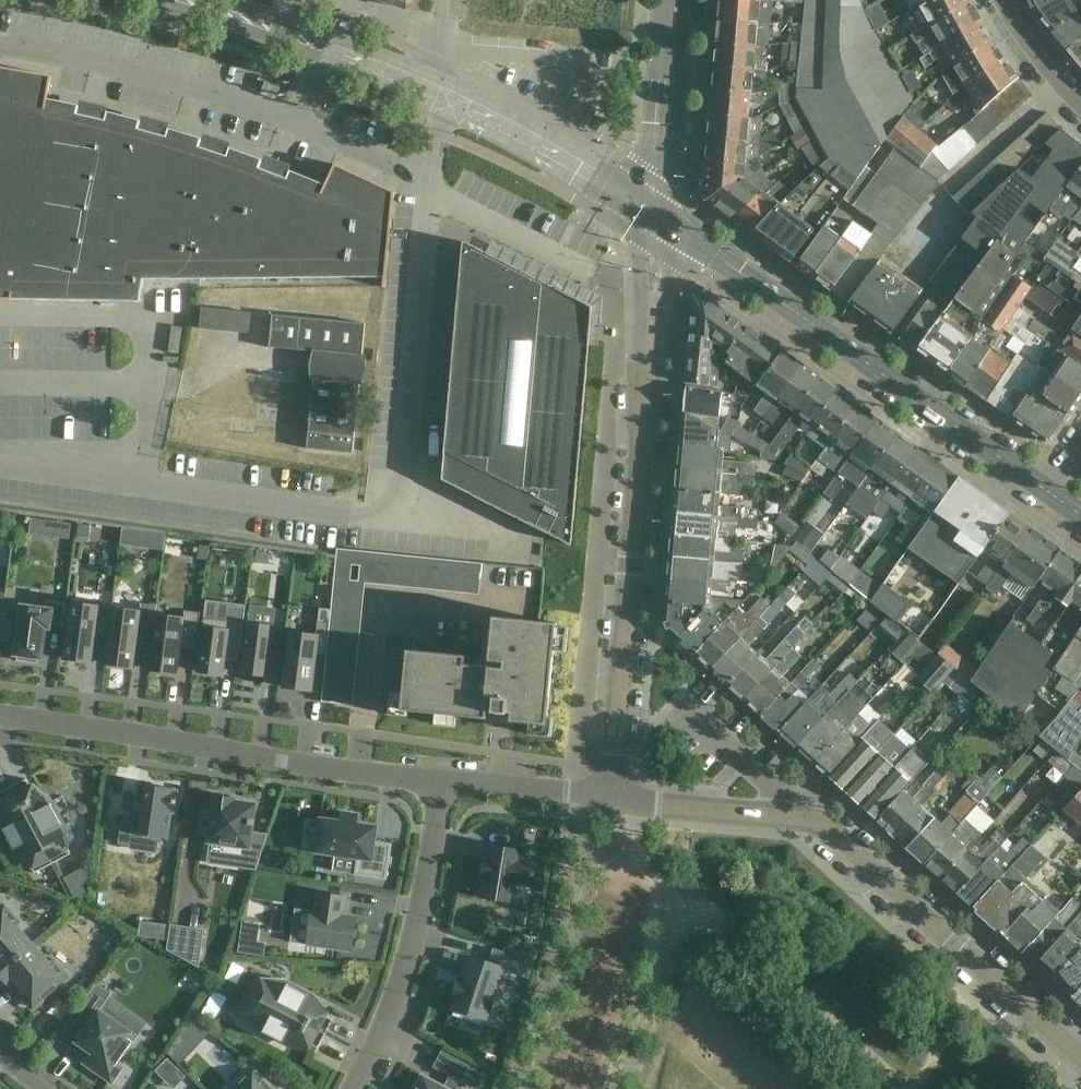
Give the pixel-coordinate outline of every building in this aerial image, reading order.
[(407,10),(414,4),(414,0),(379,0),(407,10)] [(743,0),(720,0),(718,21),(757,25),(770,25),(772,3),(743,0)] [(802,45),(800,63),(799,67),(798,84),(787,83),(788,101),(789,103),(797,118),(804,131),(811,143),(817,155),(823,165),(851,189),(867,167),(885,141),(910,107),(909,103),(911,101),(913,100),(901,78),(874,29),(859,1),(858,0),(807,0),(802,45)] [(972,0),(926,0),(922,3),(907,12),(917,31),(973,1),(972,0)] [(1032,8),(1038,15),(1060,0),(1029,0),(1032,8)] [(1072,0),(1060,0),(1038,15),(1039,18),(1052,32),(1079,13),(1080,11),(1080,8),(1079,5),(1076,7),(1072,0)] [(983,22),(973,1),(917,31),(918,32),(912,35),(917,45),(935,34),(942,45),(983,22)] [(1080,40),(1080,16),(1079,13),(1052,32),(1067,50),(1080,40)] [(757,25),(718,21),(716,44),(762,48),(768,48),(770,25),(757,25)] [(994,44),(983,22),(942,45),(920,57),(925,67),(946,55),(952,66),(994,44)] [(1080,40),(1067,50),(1080,67),(1080,40)] [(762,48),(716,44),(714,68),(765,74),(766,68),(760,67),(762,48)] [(1007,61),(994,44),(952,66),(943,72),(954,92),(966,86),(1007,61)] [(790,64),(793,45),(783,46),(781,64),(790,64)] [(793,45),(790,64),(790,66),(799,67),(800,63),(802,45),(793,45)] [(1019,79),(1007,61),(966,86),(973,98),(969,101),(974,110),(977,115),(981,112),(990,104),(999,96),(1009,88),(1019,79)] [(140,303),(141,299),(144,280),(384,278),(383,288),(385,288),(392,222),(394,198),(395,192),(390,190),(336,165),(333,170),(326,185),(291,171),(287,179),(259,168),(262,160),(230,148),(227,157),(199,147),(202,139),(169,129),(167,137),(138,129),(141,121),(108,112),(106,121),(77,114),(79,106),(48,99),(51,82),(52,76),(46,75),(46,76),(23,72),(23,71),(17,70),(0,68),(0,300),(140,303)] [(766,74),(765,74),(714,68),(712,90),(754,96),(763,93),(765,92),(766,74)] [(1033,95),(1019,79),(1009,88),(1023,103),(1033,95)] [(919,81),(911,86),(917,96),(925,92),(919,81)] [(280,88),(265,82),(261,94),(276,100),(280,88)] [(788,101),(787,83),(780,87),(780,105),(781,107),(789,103),(788,101)] [(1023,103),(1009,88),(999,96),(1013,111),(1016,109),(1023,103)] [(754,96),(712,90),(710,116),(751,120),(753,120),(753,115),(748,113),(749,105),(762,106),(763,93),(754,96)] [(1013,111),(999,96),(990,104),(1004,119),(1013,111)] [(909,103),(910,107),(885,141),(895,149),(921,169),(933,153),(939,148),(910,125),(921,110),(911,101),(909,103)] [(797,118),(789,103),(781,107),(789,123),(797,118)] [(1004,119),(990,104),(981,112),(995,128),(1004,119)] [(995,128),(981,112),(977,115),(971,121),(985,137),(995,128)] [(1061,129),(1047,113),(1038,120),(1053,136),(1061,129)] [(751,120),(710,116),(708,138),(750,142),(751,138),(758,140),(759,139),(761,116),(753,120),(751,120)] [(804,131),(797,118),(789,123),(796,136),(804,131)] [(1053,136),(1038,120),(1030,127),(1028,128),(1043,145),(1053,136)] [(985,137),(971,121),(961,129),(976,145),(985,137)] [(1043,145),(1028,128),(1020,136),(1035,152),(1043,145)] [(976,145),(961,129),(952,136),(967,153),(976,145)] [(979,204),(970,212),(975,217),(962,235),(987,253),(995,243),(997,240),(1015,259),(1027,243),(1052,209),(1061,197),(1080,169),(1080,145),(1061,129),(1053,136),(1043,145),(1035,152),(1025,161),(1015,171),(1006,179),(998,187),(988,195),(979,204)] [(811,143),(804,131),(796,136),(790,139),(798,152),(803,149),(811,143)] [(967,153),(952,136),(942,145),(958,162),(967,153)] [(1035,152),(1020,136),(1010,145),(1025,161),(1035,152)] [(750,142),(708,138),(706,163),(748,167),(749,163),(757,158),(758,140),(751,138),(750,142)] [(817,155),(811,143),(803,149),(810,160),(817,155)] [(958,162),(942,145),(939,148),(933,153),(949,170),(958,162)] [(1025,161),(1010,145),(1000,154),(1015,171),(1025,161)] [(921,169),(895,149),(877,174),(867,167),(851,189),(844,198),(858,208),(857,209),(866,216),(868,216),(879,224),(873,235),(872,235),(831,290),(850,304),(872,273),(878,265),(938,181),(921,169)] [(949,170),(933,153),(921,169),(938,181),(937,180),(949,170)] [(1015,171),(1000,154),(992,162),(1006,179),(1015,171)] [(763,155),(757,158),(749,163),(748,167),(706,163),(703,192),(707,200),(715,206),(741,179),(743,175),(767,165),(763,155)] [(823,165),(817,155),(810,160),(817,170),(823,165)] [(1006,179),(992,162),(983,170),(998,187),(1006,179)] [(851,189),(823,165),(817,170),(791,194),(779,206),(776,204),(751,233),(796,265),(830,217),(844,198),(851,189)] [(1061,197),(1052,209),(1063,217),(1064,215),(1072,222),(1074,220),(1074,219),(1080,209),(1080,169),(1061,197)] [(998,187),(983,170),(973,179),(988,195),(998,187)] [(743,180),(741,179),(715,206),(733,220),(758,192),(771,185),(764,174),(743,180)] [(988,195),(973,179),(964,187),(979,204),(988,195)] [(775,182),(771,185),(758,192),(733,220),(751,233),(776,204),(779,206),(791,194),(780,182),(777,184),(775,182)] [(979,204),(964,187),(954,197),(970,212),(979,204)] [(834,220),(830,217),(796,265),(814,279),(848,232),(847,231),(833,221),(834,220)] [(872,235),(853,222),(847,231),(848,232),(814,279),(831,290),(872,235)] [(987,253),(962,235),(927,282),(938,290),(930,300),(928,299),(913,321),(899,339),(900,340),(901,339),(916,351),(917,352),(917,351),(987,253)] [(948,374),(948,373),(974,333),(1011,280),(1022,264),(1015,259),(997,240),(995,243),(987,253),(917,351),(947,372),(947,373),(948,374)] [(1080,254),(1059,240),(1046,258),(1051,262),(1080,283),(1080,253),(1080,254)] [(593,307),(486,253),(470,245),(469,245),(464,242),(461,278),(460,278),(445,454),(443,480),(472,495),(537,528),(571,545),(574,521),(590,346),(593,307)] [(1046,258),(1027,243),(1015,259),(1022,264),(1035,274),(1046,258)] [(1051,262),(1040,277),(1026,299),(1050,316),(1058,305),(1069,311),(1076,301),(1080,304),(1080,283),(1051,262)] [(1035,274),(1022,264),(1011,280),(974,333),(948,373),(965,386),(994,343),(1004,330),(1011,319),(1019,308),(1026,299),(1040,277),(1035,274)] [(876,276),(872,273),(850,304),(892,333),(911,307),(873,279),(876,276)] [(694,297),(689,347),(712,350),(713,341),(705,335),(724,309),(701,293),(694,297)] [(249,333),(251,313),(202,308),(200,329),(249,333)] [(1019,308),(1011,319),(1043,340),(1049,344),(1059,350),(1080,365),(1080,337),(1072,330),(1066,340),(1019,308)] [(746,325),(724,309),(705,335),(713,341),(719,345),(718,356),(725,362),(730,354),(726,351),(746,325)] [(366,324),(273,315),(270,348),(362,357),(366,324)] [(1072,330),(1080,337),(1080,316),(1072,330)] [(998,409),(1007,416),(1028,386),(1041,366),(1044,352),(1049,344),(1043,340),(1011,319),(1004,330),(1015,337),(1010,344),(1021,351),(987,401),(998,409)] [(729,366),(740,374),(745,365),(744,364),(764,337),(746,325),(726,351),(730,354),(725,362),(730,365),(729,366)] [(740,374),(756,386),(782,350),(764,337),(744,364),(745,365),(740,374)] [(999,347),(994,343),(965,386),(987,401),(1021,351),(1010,344),(1003,355),(997,350),(999,347)] [(1049,344),(1044,352),(1041,366),(1056,375),(1080,394),(1080,365),(1059,350),(1049,344)] [(712,350),(689,347),(686,383),(718,386),(720,364),(711,362),(712,350)] [(802,365),(782,350),(756,386),(766,394),(754,411),(764,418),(802,365)] [(820,377),(802,365),(764,418),(773,425),(786,408),(794,414),(820,377)] [(1070,415),(1080,399),(1080,394),(1056,375),(1041,366),(1028,386),(1070,415)] [(820,377),(794,414),(784,427),(785,427),(771,446),(768,451),(777,457),(803,421),(812,427),(839,391),(820,377)] [(314,378),(307,449),(353,453),(360,382),(314,378)] [(1052,442),(1070,415),(1028,386),(1007,416),(1046,443),(1052,442)] [(723,391),(685,387),(683,412),(719,431),(723,391)] [(858,404),(839,391),(812,427),(813,427),(807,436),(826,449),(858,404)] [(878,419),(858,404),(826,449),(823,453),(811,469),(822,476),(828,466),(838,474),(878,419)] [(719,431),(683,412),(680,445),(721,449),(724,454),(730,454),(731,436),(729,435),(721,432),(719,431)] [(736,421),(729,417),(721,432),(729,435),(736,421)] [(898,433),(878,419),(838,474),(824,494),(833,501),(849,479),(860,487),(872,470),(898,433)] [(739,423),(736,421),(729,435),(731,436),(747,444),(753,434),(737,425),(739,423)] [(918,447),(898,433),(872,470),(860,487),(847,504),(868,520),(874,511),(918,447)] [(771,446),(753,434),(747,444),(762,452),(765,454),(768,451),(771,446)] [(721,449),(680,445),(678,469),(755,477),(756,464),(723,460),(724,454),(721,449)] [(939,462),(918,447),(874,511),(883,518),(892,507),(903,492),(913,500),(939,462)] [(765,454),(762,452),(761,458),(776,461),(776,460),(765,454)] [(788,466),(807,475),(811,469),(793,455),(785,465),(788,466)] [(959,477),(939,462),(913,500),(902,514),(912,522),(923,507),(933,515),(959,477)] [(807,475),(788,466),(782,479),(802,482),(807,475)] [(755,477),(678,469),(676,492),(720,496),(720,495),(740,497),(740,496),(741,485),(754,486),(755,477)] [(985,495),(959,477),(933,515),(909,548),(934,566),(985,495)] [(720,496),(676,492),(674,514),(738,519),(741,519),(742,508),(719,506),(720,496)] [(1010,513),(985,495),(934,566),(960,584),(983,551),(1010,513)] [(1030,528),(1010,513),(983,551),(992,557),(977,577),(988,585),(990,583),(1030,528)] [(751,520),(738,519),(674,514),(672,537),(715,539),(736,541),(737,525),(750,527),(751,520)] [(1061,549),(1049,541),(1030,528),(990,583),(988,585),(986,587),(997,595),(1012,574),(1033,588),(1038,581),(1061,549)] [(715,539),(672,537),(670,558),(742,563),(743,563),(744,553),(714,550),(715,539)] [(773,544),(768,566),(775,566),(794,545),(773,544)] [(210,546),(201,545),(199,558),(208,560),(210,546)] [(336,558),(347,559),(351,560),(352,550),(337,549),(337,552),(336,558)] [(829,549),(820,560),(831,569),(839,557),(829,549)] [(1061,549),(1033,588),(1044,596),(1035,609),(1027,622),(1034,626),(1042,614),(1047,611),(1050,607),(1051,608),(1058,599),(1080,566),(1080,563),(1061,549)] [(352,550),(351,560),(364,561),(365,552),(352,550)] [(271,553),(258,551),(256,560),(269,562),(271,553)] [(365,552),(364,561),(376,563),(377,553),(365,552)] [(377,553),(376,563),(389,564),(390,554),(377,553)] [(390,554),(389,564),(402,565),(403,556),(390,554)] [(403,556),(402,565),(415,567),(416,557),(403,556)] [(416,557),(415,567),(428,568),(429,558),(416,557)] [(815,557),(804,570),(821,584),(833,572),(815,557)] [(859,573),(839,557),(831,569),(834,571),(851,585),(859,573)] [(335,572),(345,573),(347,559),(336,558),(335,572)] [(429,558),(428,568),(441,569),(442,560),(429,558)] [(742,563),(670,558),(668,581),(711,585),(711,579),(726,580),(727,573),(728,573),(729,567),(742,568),(742,563)] [(442,560),(441,569),(454,571),(455,561),(442,560)] [(455,561),(454,571),(467,572),(468,562),(455,561)] [(468,562),(467,572),(481,573),(480,579),(481,579),(483,564),(468,562)] [(1042,643),(1012,622),(980,670),(972,683),(1018,719),(1037,694),(1043,684),(1080,631),(1080,566),(1058,599),(1068,606),(1042,643)] [(851,585),(834,571),(828,578),(844,592),(851,585)] [(334,585),(344,586),(345,573),(335,572),(334,585)] [(880,590),(859,573),(851,585),(862,594),(871,601),(880,590)] [(711,585),(668,581),(666,603),(707,607),(709,607),(710,598),(710,591),(724,592),(725,586),(731,587),(732,580),(726,580),(711,579),(711,585)] [(332,598),(343,599),(344,586),(334,585),(332,598)] [(862,594),(851,585),(844,592),(856,601),(862,594)] [(885,585),(880,590),(871,601),(871,602),(896,623),(909,605),(885,585)] [(331,611),(341,612),(343,599),(332,598),(331,611)] [(744,601),(710,598),(709,607),(707,607),(678,640),(694,654),(736,608),(737,609),(744,601)] [(769,605),(762,598),(745,616),(737,609),(736,608),(694,654),(711,670),(769,605)] [(72,599),(65,658),(93,662),(99,616),(111,618),(112,608),(113,604),(72,599)] [(22,605),(15,656),(19,656),(18,661),(39,663),(39,659),(42,659),(46,628),(50,629),(51,625),(64,626),(67,603),(45,600),(44,608),(22,605)] [(785,607),(778,601),(772,607),(769,605),(711,670),(728,685),(759,650),(755,647),(753,650),(749,646),(785,607)] [(137,642),(152,644),(156,615),(157,605),(141,603),(140,612),(112,608),(111,618),(105,663),(134,667),(137,642)] [(707,607),(666,603),(664,622),(667,630),(678,640),(707,607)] [(156,615),(149,669),(178,673),(181,647),(196,649),(201,613),(185,611),(184,619),(156,615)] [(330,624),(340,625),(341,612),(331,611),(330,624)] [(205,617),(198,671),(224,674),(231,620),(205,617)] [(557,626),(557,623),(531,621),(494,617),(489,661),(505,662),(505,669),(491,668),(491,667),(465,664),(466,656),(408,650),(403,693),(402,710),(410,711),(435,713),(457,716),(486,719),(486,725),(511,727),(512,721),(519,722),(530,723),(547,725),(548,716),(554,652),(557,626)] [(244,622),(235,621),(233,634),(242,635),(244,622)] [(327,656),(330,623),(318,622),(316,636),(290,632),(283,686),(312,690),(317,654),(327,656)] [(242,672),(268,675),(274,627),(248,624),(242,672)] [(329,637),(339,638),(340,625),(330,624),(329,637)] [(806,635),(797,627),(766,661),(760,656),(762,653),(759,650),(728,685),(745,700),(793,648),(806,635)] [(923,644),(906,630),(896,642),(889,649),(905,663),(912,656),(923,644)] [(1043,684),(1037,694),(1062,712),(1063,712),(1080,693),(1080,689),(1074,683),(1080,673),(1080,631),(1043,684)] [(327,650),(337,651),(339,638),(329,637),(327,650)] [(937,655),(923,644),(912,656),(925,668),(937,655)] [(980,670),(945,644),(937,655),(954,668),(971,682),(972,683),(980,670)] [(802,656),(793,648),(745,700),(762,716),(791,684),(783,676),(802,656)] [(326,663),(336,664),(337,651),(327,650),(326,663)] [(954,668),(937,655),(925,668),(916,678),(934,693),(943,682),(943,681),(954,668)] [(802,672),(810,679),(821,666),(813,659),(802,672)] [(325,676),(335,677),(336,664),(326,663),(325,676)] [(971,682),(954,668),(943,681),(943,682),(959,696),(971,682)] [(809,680),(802,673),(791,684),(762,716),(779,732),(809,699),(800,690),(809,680)] [(323,689),(333,690),(335,677),(325,676),(323,689)] [(323,689),(322,702),(338,704),(338,702),(332,702),(333,690),(323,689)] [(798,748),(814,763),(844,730),(844,731),(859,714),(865,707),(849,692),(839,703),(798,748)] [(1063,712),(1062,712),(1040,736),(1058,751),(1068,759),(1074,751),(1080,741),(1080,693),(1063,712)] [(819,707),(809,699),(779,732),(798,748),(839,703),(830,695),(819,707)] [(873,726),(859,714),(844,731),(844,730),(814,763),(828,775),(873,726)] [(896,734),(879,719),(873,726),(828,775),(844,790),(896,734)] [(918,742),(902,727),(896,734),(844,790),(861,805),(918,742)] [(923,736),(918,742),(861,805),(877,819),(904,789),(911,782),(903,775),(931,743),(923,736)] [(1074,764),(1068,759),(1058,751),(1048,762),(1065,775),(1074,764)] [(1074,751),(1068,759),(1074,764),(1080,769),(1080,756),(1074,751)] [(1074,764),(1065,775),(1066,776),(1065,777),(1080,790),(1080,769),(1074,764)] [(1003,776),(992,767),(977,784),(975,782),(965,792),(967,793),(949,813),(951,814),(942,824),(922,806),(895,835),(925,863),(973,812),(989,794),(988,793),(1003,776)] [(949,777),(939,769),(913,798),(904,789),(877,819),(895,835),(922,806),(949,777)] [(26,779),(12,787),(53,864),(71,854),(57,828),(63,825),(51,803),(42,808),(26,779)] [(174,789),(141,784),(135,823),(122,822),(119,843),(133,845),(134,834),(143,835),(143,838),(158,840),(158,837),(167,838),(171,811),(175,812),(178,791),(174,791),(174,789)] [(12,787),(0,793),(0,799),(13,823),(4,828),(15,850),(21,847),(35,873),(53,864),(12,787)] [(1080,790),(1063,810),(1080,826),(1080,790)] [(246,868),(257,869),(268,835),(252,832),(253,825),(254,825),(255,820),(254,820),(256,804),(235,800),(235,797),(215,795),(213,811),(204,810),(200,835),(209,836),(209,842),(211,843),(228,845),(227,853),(247,856),(246,868)] [(977,816),(973,812),(925,863),(941,877),(976,841),(990,825),(978,814),(977,816)] [(374,842),(377,826),(357,824),(358,815),(342,813),(341,821),(321,818),(316,852),(359,858),(356,874),(387,879),(392,844),(374,842)] [(1010,837),(1000,827),(983,847),(976,841),(941,877),(958,892),(1001,847),(1010,837)] [(1031,844),(1023,837),(1009,853),(1001,847),(958,892),(974,907),(1031,844)] [(974,907),(1023,951),(1059,911),(1066,903),(1064,901),(1057,909),(1045,898),(1043,901),(1023,883),(1046,858),(1031,844),(974,907)] [(520,859),(522,851),(490,845),(487,859),(485,859),(482,878),(484,878),(481,897),(513,902),(516,884),(533,887),(537,862),(520,859)] [(308,944),(352,951),(357,917),(344,915),(346,897),(319,893),(317,911),(313,910),(308,944)] [(1073,898),(1067,904),(1066,903),(1059,911),(1023,951),(1035,963),(1080,912),(1080,906),(1073,898)] [(34,944),(17,925),(20,922),(5,906),(0,910),(0,974),(34,944)] [(1035,963),(1052,977),(1080,946),(1080,912),(1035,963)] [(171,925),(167,950),(198,967),(204,930),(171,925)] [(34,944),(0,974),(0,975),(10,986),(15,981),(25,992),(22,995),(33,1008),(36,1005),(37,1005),(68,977),(53,961),(50,963),(34,944)] [(1071,994),(1080,983),(1080,946),(1052,977),(1071,994)] [(460,976),(458,984),(452,1002),(454,1003),(452,1008),(487,1019),(503,969),(515,973),(520,958),(494,949),(490,963),(469,956),(463,974),(461,973),(460,976)] [(285,989),(258,976),(248,994),(326,1034),(334,1020),(304,1004),(309,995),(288,984),(285,989)] [(97,983),(70,1019),(72,1020),(74,1017),(87,1027),(77,1042),(92,1052),(87,1059),(84,1063),(112,1082),(123,1067),(118,1064),(137,1036),(100,1010),(112,994),(97,983)] [(1080,1004),(1080,983),(1071,994),(1080,1004)] [(326,1034),(248,994),(239,1012),(266,1026),(263,1031),(284,1043),(289,1033),(319,1048),(326,1034)] [(191,1019),(171,1050),(173,1052),(199,1025),(191,1019)] [(182,1087),(207,1067),(192,1048),(167,1068),(182,1087)] [(442,1052),(435,1067),(465,1082),(473,1068),(442,1052)] [(254,1070),(238,1087),(240,1088),(273,1088),(254,1070)] [(424,1076),(424,1075),(422,1074),(420,1076),(423,1078),(417,1088),(449,1088),(424,1076)]
